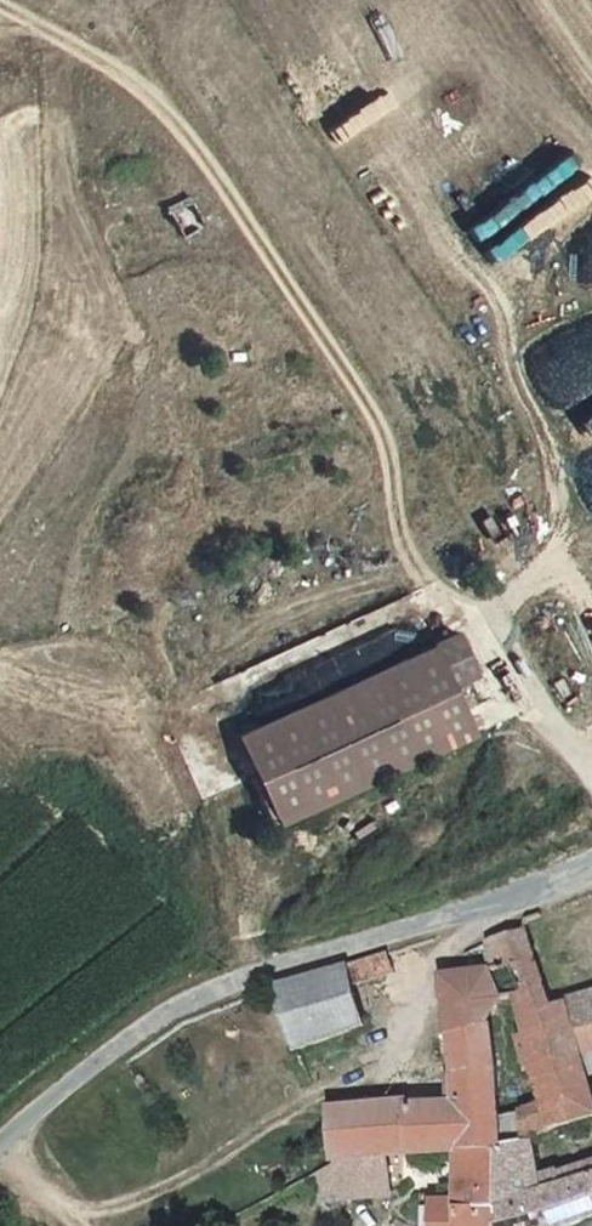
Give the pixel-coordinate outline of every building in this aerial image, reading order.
[(391,603),(224,670),(290,833),(488,747),(471,693),(492,684),(468,637),(294,710),(282,684),(401,630),(391,603)] [(582,995),(549,915),(536,928),(540,939),(560,982),(567,999),(582,995)] [(505,1016),(503,1002),(528,993),(560,982),(540,939),(501,947),(504,966),(479,975),(457,982),(459,1008),(461,1028),(505,1016)] [(476,961),(479,975),(504,966),(501,947),(476,961)] [(306,1036),(309,1048),(371,1028),(366,988),(404,974),(401,952),(291,985),(306,1036)] [(528,993),(541,1028),(589,1013),(582,995),(567,999),(560,982),(528,993)] [(582,995),(589,1013),(591,1020),(591,991),(582,995)] [(565,1091),(576,1125),(591,1118),(591,1020),(589,1013),(541,1028),(565,1091)] [(468,1105),(418,1109),(330,1116),(334,1168),(384,1164),(454,1157),(474,1154),(505,1147),(522,1143),(530,1142),(505,1016),(461,1028),(468,1105)] [(571,1128),(576,1125),(565,1091),(544,1098),(550,1120),(555,1134),(571,1128)] [(555,1134),(550,1120),(536,1123),(537,1140),(541,1139),(555,1134)] [(571,1128),(555,1134),(541,1139),(540,1157),(575,1147),(571,1128)] [(522,1143),(524,1205),(569,1189),(573,1164),(575,1147),(540,1157),(541,1139),(537,1140),(530,1142),(522,1143)] [(569,1189),(524,1205),(522,1143),(505,1147),(508,1189),(510,1225),(569,1225),(591,1217),(591,1180),(569,1189)] [(508,1189),(505,1147),(474,1154),(454,1157),(452,1198),(428,1199),(428,1225),(510,1225),(508,1189)] [(573,1164),(569,1189),(591,1180),(591,1156),(573,1164)] [(388,1198),(384,1164),(334,1168),(338,1202),(388,1198)]
